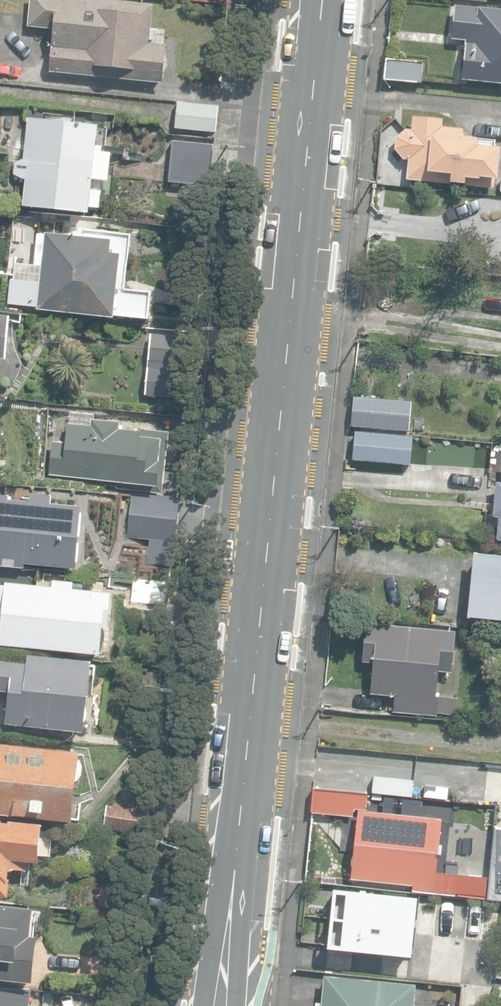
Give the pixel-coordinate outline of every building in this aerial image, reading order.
[(163,83),(164,72),(166,70),(167,67),(167,61),(166,58),(166,56),(167,45),(164,45),(166,31),(151,29),(153,6),(97,0),(32,0),(29,26),(55,29),(51,71),(163,83)] [(455,6),(452,39),(466,41),(462,81),(500,85),(500,10),(455,6)] [(385,80),(423,83),(424,63),(387,59),(385,80)] [(176,128),(217,132),(219,106),(179,102),(176,128)] [(493,184),(494,178),(498,178),(500,145),(500,144),(493,143),(493,136),(462,134),(463,126),(441,126),(441,116),(413,114),(412,128),(407,128),(396,136),(395,149),(403,159),(408,159),(407,180),(493,184)] [(24,205),(90,214),(90,208),(100,208),(101,180),(108,182),(113,152),(103,151),(104,145),(98,145),(100,128),(98,125),(28,118),(24,159),(16,160),(15,174),(23,179),(26,180),(24,205)] [(169,181),(208,186),(213,145),(174,141),(169,181)] [(116,315),(148,319),(151,292),(126,287),(132,234),(85,230),(85,236),(46,232),(46,235),(37,234),(34,264),(30,264),(29,280),(23,279),(11,278),(9,304),(38,307),(37,309),(116,316),(116,315)] [(8,360),(13,317),(0,315),(0,359),(8,360)] [(146,395),(189,400),(195,339),(152,334),(146,395)] [(351,423),(398,427),(400,399),(354,396),(351,423)] [(137,489),(162,492),(169,432),(119,426),(119,421),(91,418),(90,425),(67,423),(65,441),(53,440),(49,473),(138,483),(137,489)] [(354,459),(412,465),(414,436),(356,431),(354,459)] [(496,481),(493,516),(498,516),(496,539),(500,540),(500,482),(496,481)] [(127,530),(172,535),(177,496),(131,491),(127,530)] [(26,568),(27,563),(77,568),(83,506),(52,503),(53,495),(32,493),(32,502),(8,499),(8,495),(0,494),(0,566),(26,568)] [(474,549),(467,614),(500,617),(500,551),(474,549)] [(101,654),(104,626),(108,627),(111,592),(74,589),(74,582),(55,580),(54,587),(6,582),(4,603),(0,602),(0,641),(1,641),(1,644),(101,654)] [(138,602),(168,605),(171,583),(140,580),(138,602)] [(393,709),(439,713),(439,711),(457,712),(458,695),(436,693),(438,668),(451,669),(455,629),(364,621),(361,660),(372,661),(369,692),(395,694),(393,709)] [(83,731),(90,661),(26,654),(26,663),(0,660),(0,690),(9,691),(5,723),(83,731)] [(73,818),(79,749),(0,742),(0,812),(73,818)] [(312,812),(354,816),(354,809),(367,810),(368,794),(314,788),(312,812)] [(106,829),(147,833),(149,806),(108,803),(106,829)] [(409,884),(409,891),(487,899),(489,880),(437,874),(442,820),(359,812),(352,878),(409,884)] [(8,894),(10,877),(8,877),(9,868),(11,868),(11,866),(26,867),(26,858),(38,859),(39,853),(50,853),(52,830),(40,829),(41,822),(9,819),(9,821),(1,820),(2,818),(0,817),(0,893),(8,894)] [(487,899),(500,900),(500,830),(494,830),(489,880),(487,899)] [(323,950),(407,958),(413,901),(329,892),(323,950)] [(33,977),(36,932),(31,932),(34,905),(0,902),(0,974),(33,977)] [(414,981),(322,972),(320,1000),(315,999),(315,1005),(412,1005),(414,981)] [(33,988),(0,985),(0,1005),(31,1005),(33,988)]
